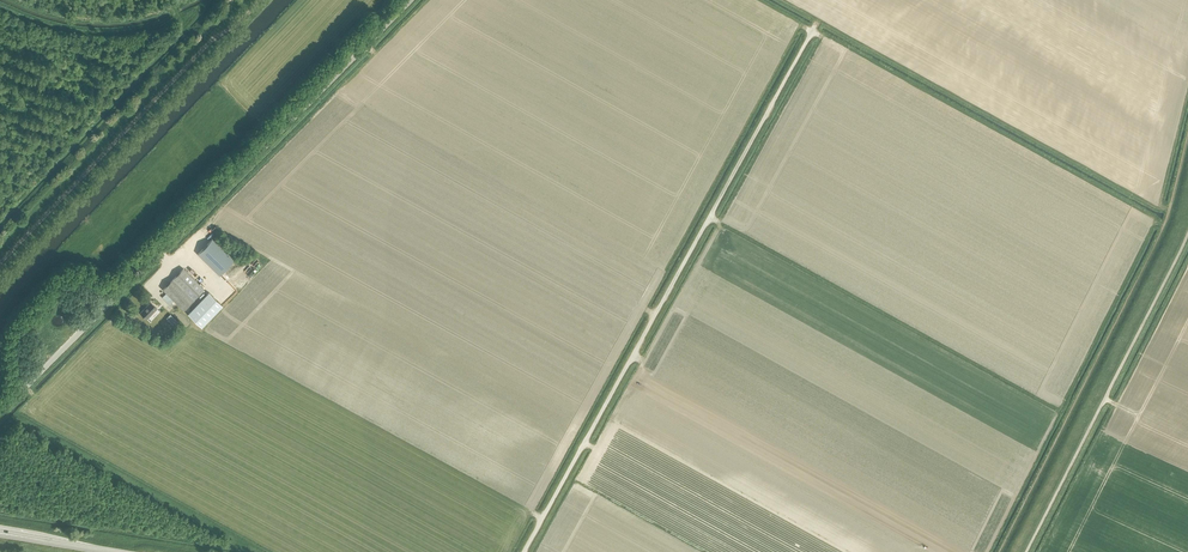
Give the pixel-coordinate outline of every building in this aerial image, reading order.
[(198,253),(218,273),(219,275),(234,260),(212,239),(198,253)] [(166,292),(162,297),(169,305),(174,300),(177,303),(183,309),(204,289),(183,268),(163,289),(166,292)] [(209,292),(188,313),(202,327),(223,306),(209,292)] [(140,312),(147,319),(157,308),(150,302),(140,312)]
